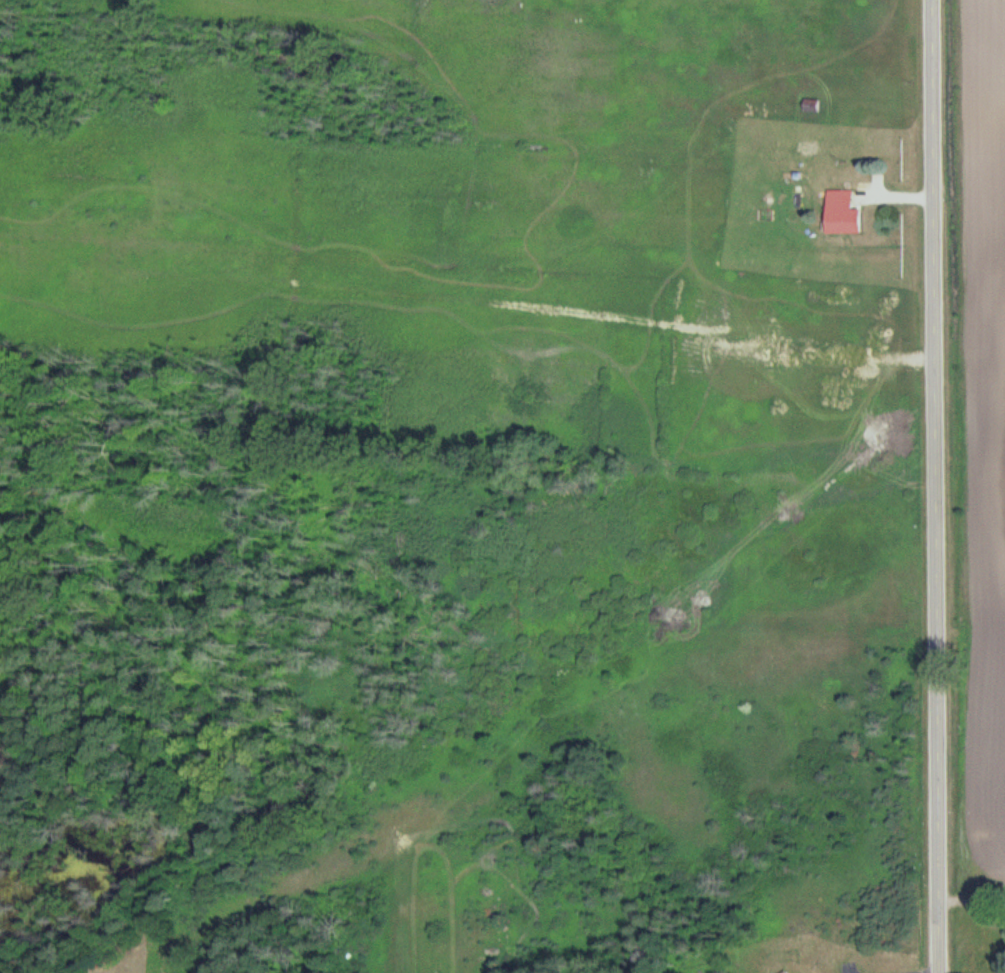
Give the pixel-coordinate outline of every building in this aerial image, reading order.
[(862,209),(853,209),(853,191),(828,191),(828,234),(862,234),(862,209)]
